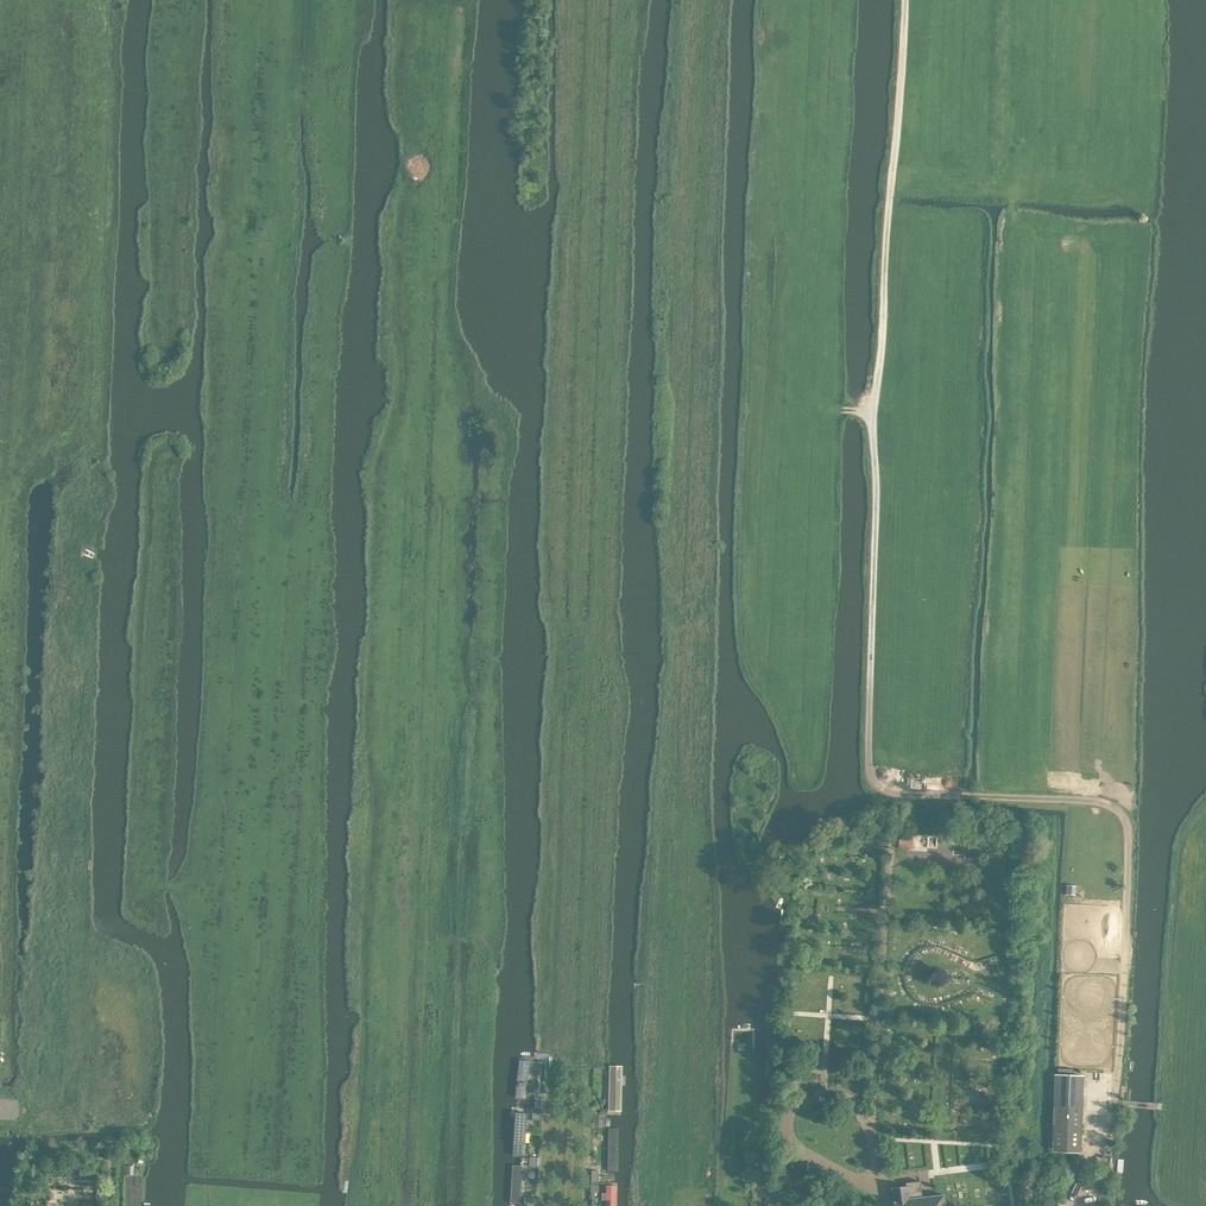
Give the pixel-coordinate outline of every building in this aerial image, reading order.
[(84,542),(82,554),(96,557),(98,544),(84,542)] [(898,838),(898,848),(912,848),(913,838),(898,838)] [(1066,885),(1066,894),(1076,894),(1076,885),(1066,885)] [(518,1060),(514,1098),(525,1100),(529,1061),(518,1060)] [(609,1068),(609,1109),(620,1109),(621,1068),(609,1068)] [(1053,1107),(1051,1151),(1054,1151),(1080,1152),(1082,1105),(1083,1075),(1057,1073),(1055,1073),(1054,1098),(1053,1107)] [(532,1107),(531,1117),(540,1118),(541,1108),(532,1107)] [(515,1113),(513,1156),(523,1157),(525,1113),(515,1113)] [(603,1117),(593,1117),(593,1126),(603,1126),(603,1117)] [(616,1169),(617,1128),(608,1127),(607,1169),(616,1169)] [(105,1158),(114,1158),(114,1144),(106,1144),(105,1158)] [(529,1156),(529,1166),(536,1167),(537,1156),(529,1156)] [(520,1203),(522,1165),(512,1165),(510,1202),(520,1203)] [(944,1192),(922,1194),(919,1179),(905,1181),(905,1184),(890,1186),(893,1205),(946,1205),(944,1192)] [(615,1185),(605,1185),(605,1205),(615,1205),(615,1185)]
